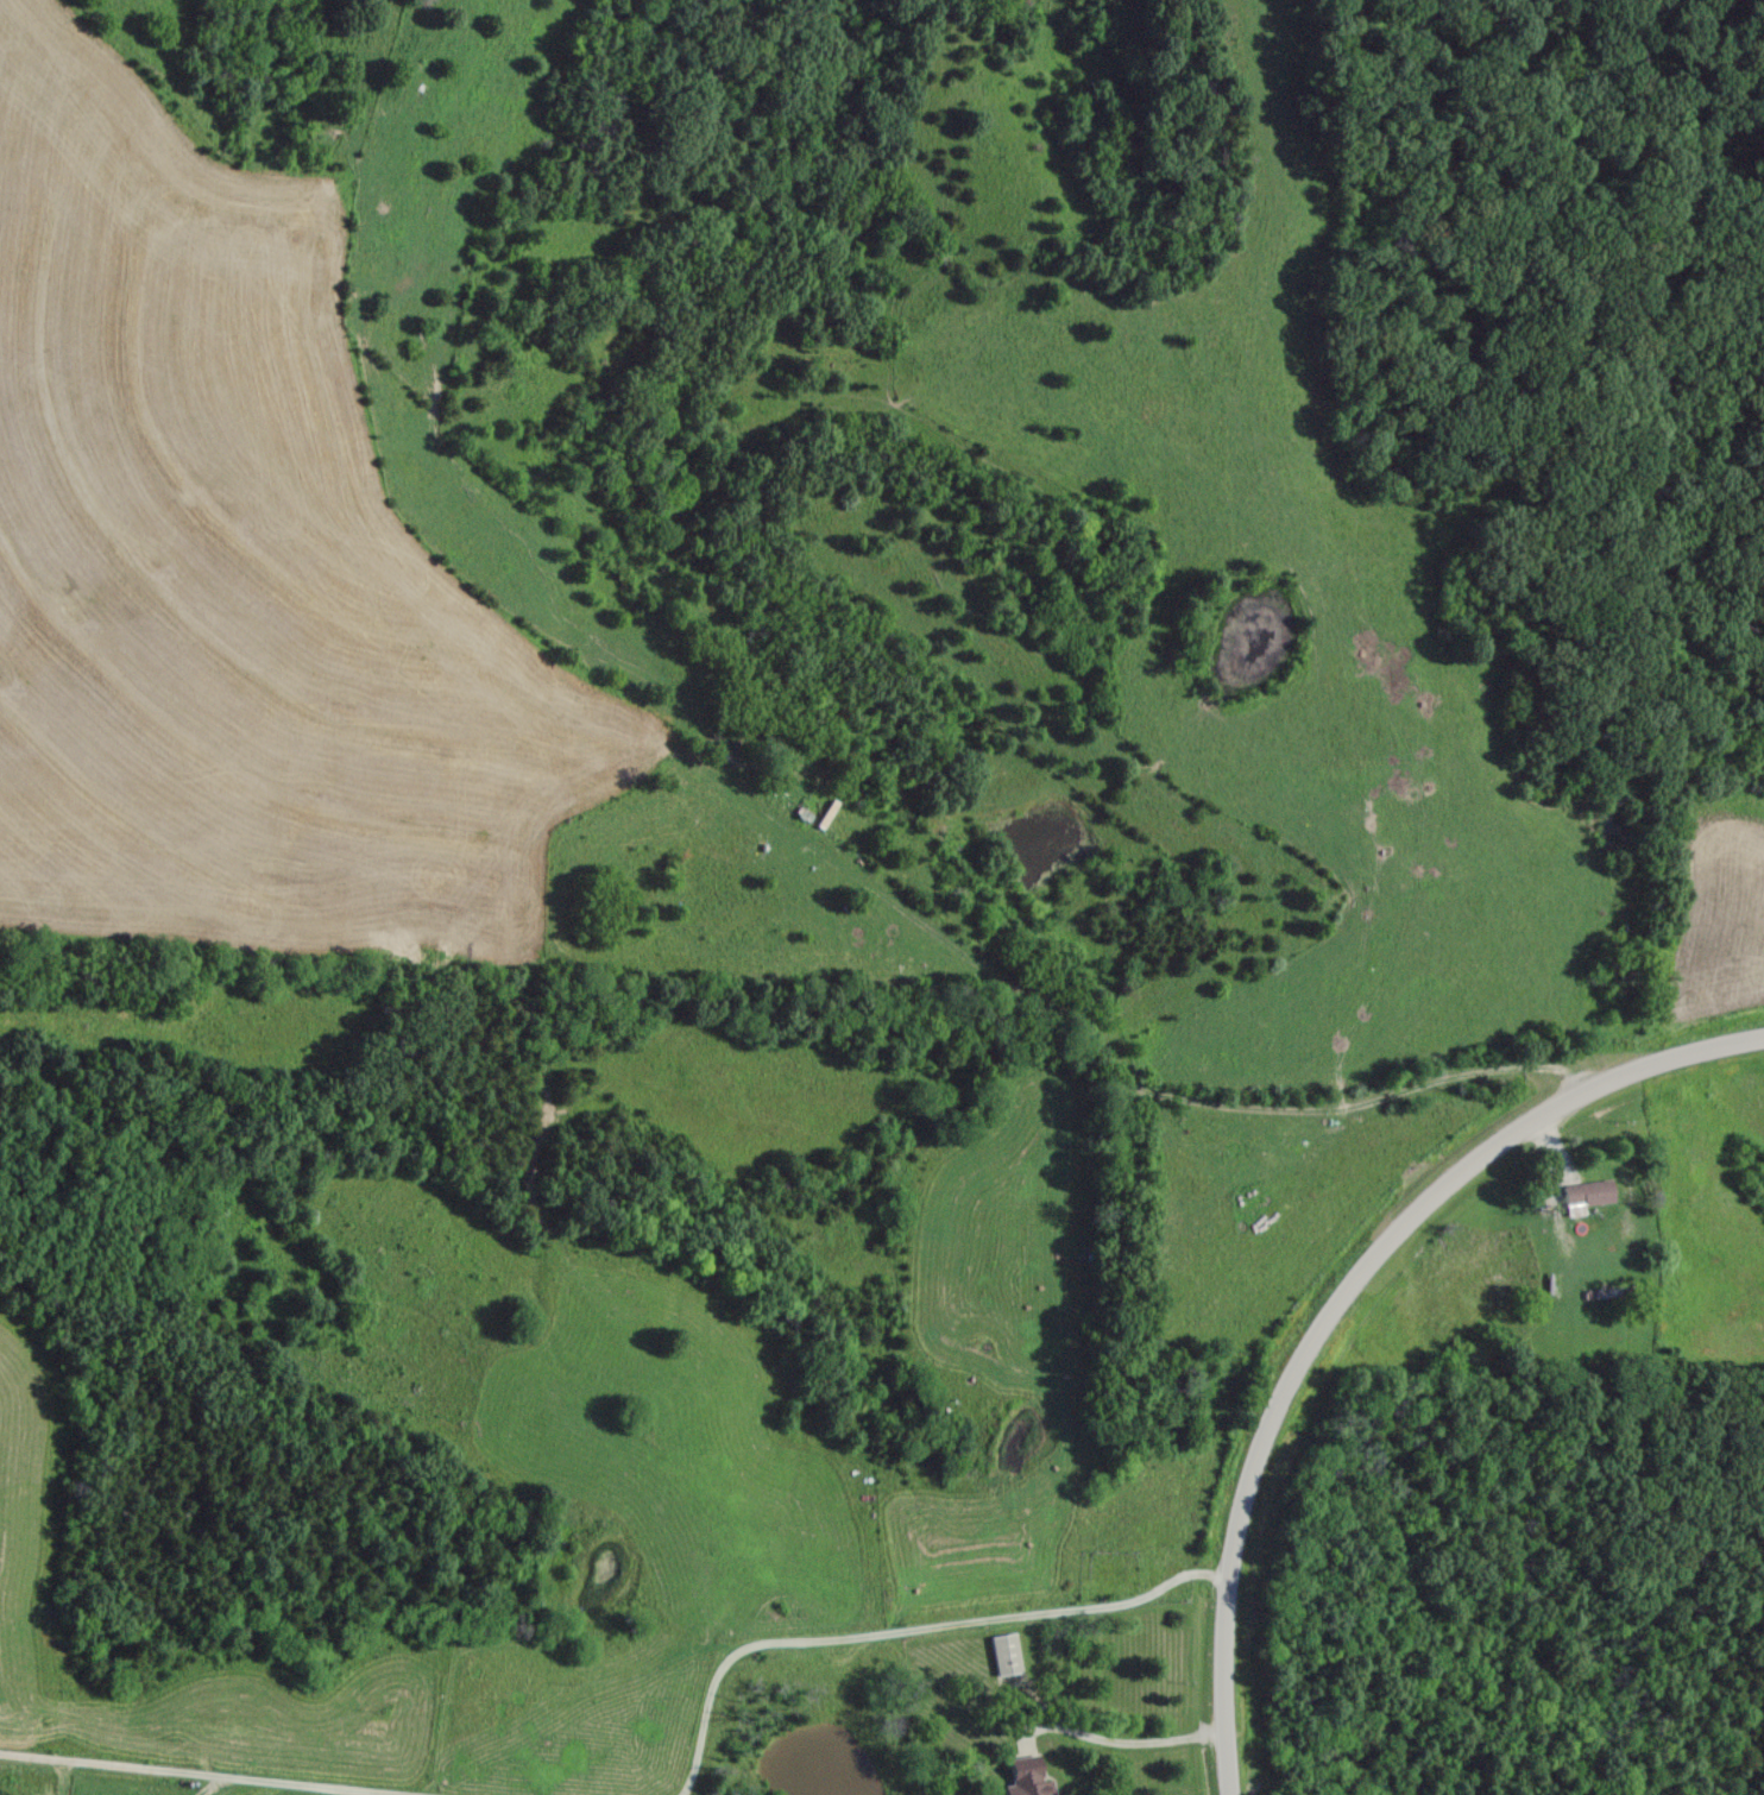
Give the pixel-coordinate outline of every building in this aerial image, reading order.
[(1563,1209),(1613,1205),(1611,1182),(1561,1186),(1563,1209)] [(998,1677),(1025,1672),(1018,1633),(991,1638),(998,1677)] [(1053,1780),(1042,1781),(1039,1756),(1008,1759),(1011,1786),(1003,1787),(1004,1794),(1055,1794),(1053,1780)]
